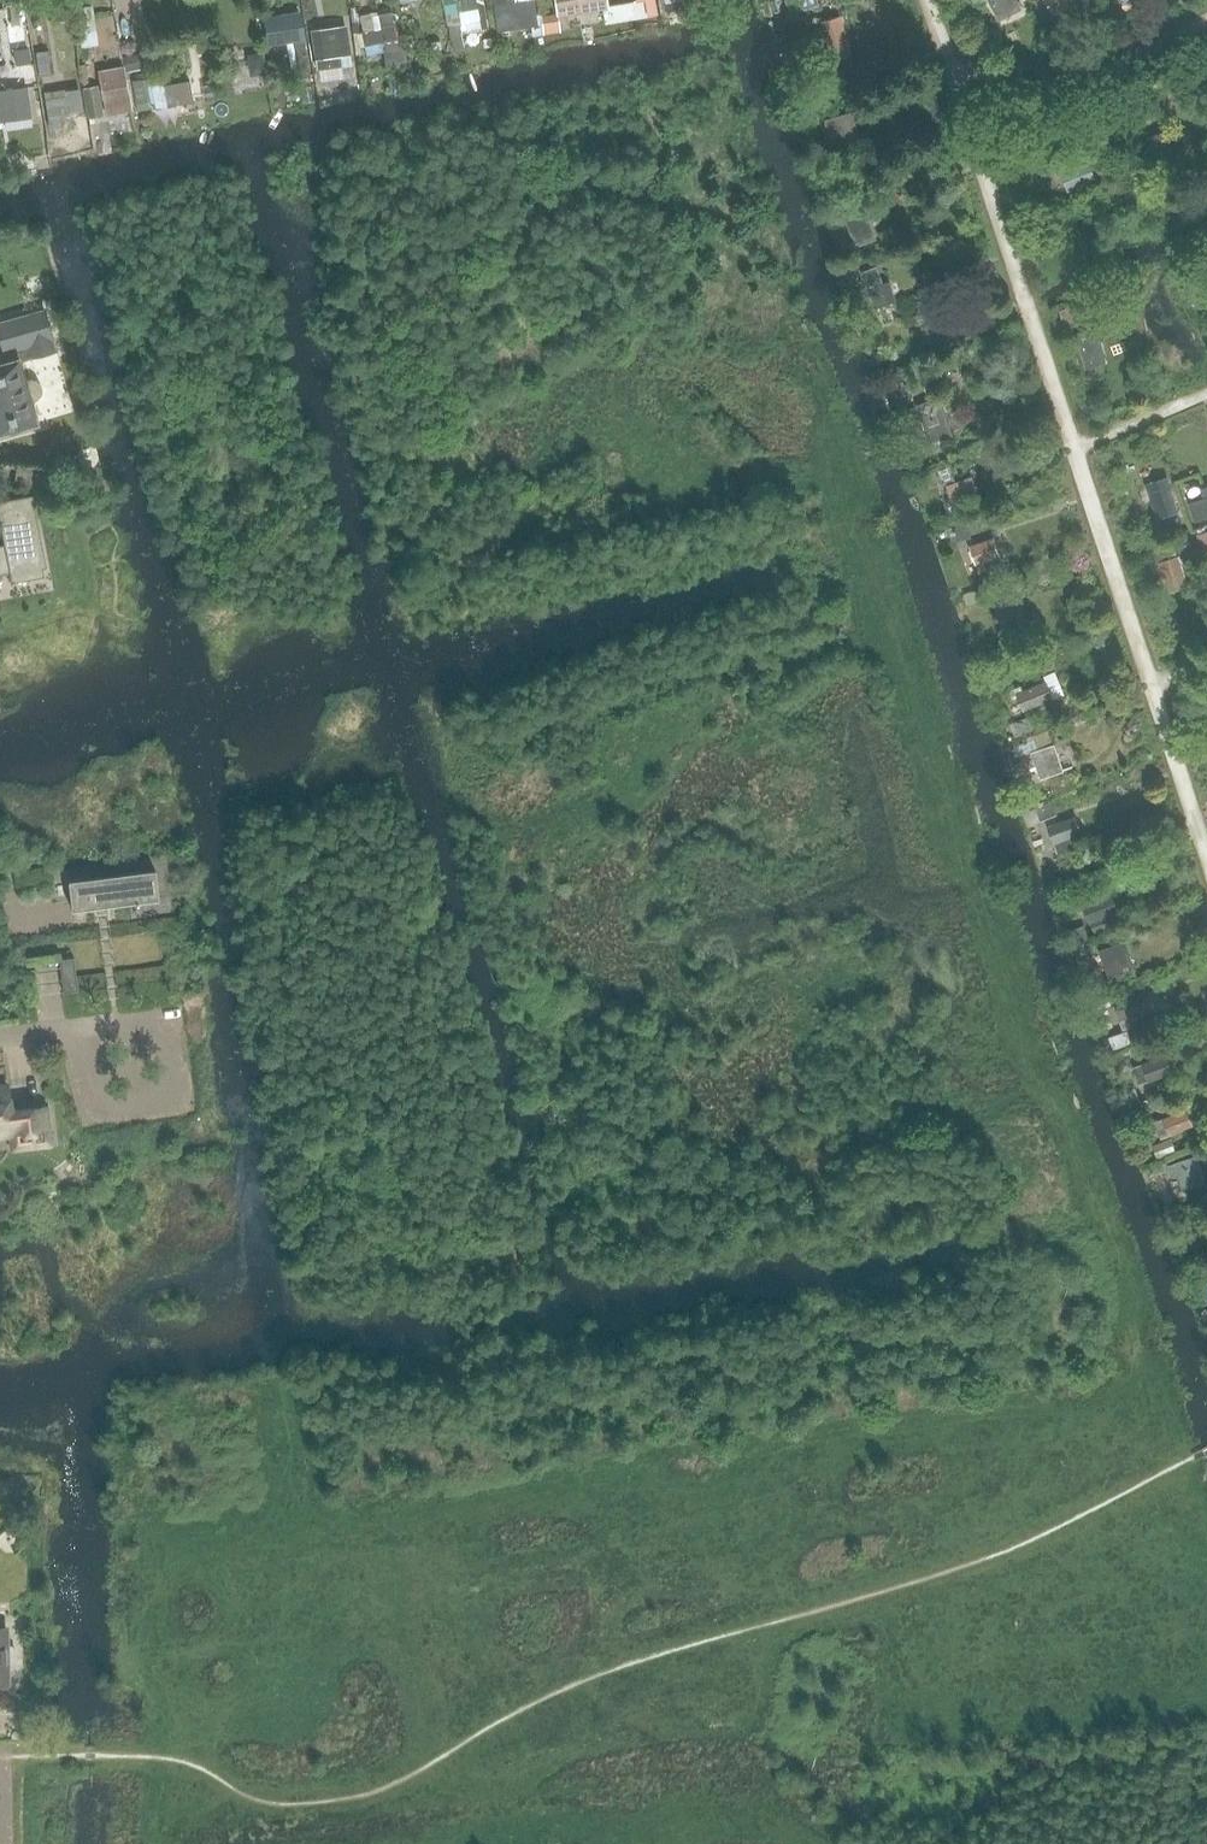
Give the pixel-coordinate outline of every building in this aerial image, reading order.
[(453,53),(465,51),(462,34),(481,30),(476,0),(443,0),(453,53)] [(533,28),(535,37),(544,35),(540,15),(538,16),(535,2),(535,0),(495,0),(496,7),(495,7),(493,7),(498,33),(499,33),(533,28)] [(559,16),(560,15),(604,8),(602,0),(557,0),(559,16)] [(635,2),(604,7),(607,24),(660,15),(657,0),(636,0),(635,2)] [(817,6),(815,0),(800,0),(803,10),(817,6)] [(996,14),(1018,3),(1017,0),(989,0),(996,14)] [(92,7),(77,9),(83,48),(98,46),(92,7)] [(404,46),(398,47),(391,12),(378,14),(376,14),(379,28),(362,32),(360,32),(363,46),(365,46),(381,43),(383,54),(385,64),(405,60),(403,51),(405,50),(404,46)] [(558,14),(541,17),(544,34),(560,32),(558,14)] [(298,15),(265,20),(269,45),(293,41),(295,54),(304,52),(298,15)] [(820,22),(828,51),(834,50),(836,58),(850,54),(839,16),(820,22)] [(347,26),(310,31),(314,61),(316,61),(317,71),(352,67),(350,56),(351,56),(347,26)] [(28,49),(14,51),(16,65),(30,63),(28,49)] [(43,51),(46,72),(58,70),(55,49),(43,51)] [(253,78),(265,76),(261,50),(248,52),(247,52),(252,78),(253,78)] [(139,54),(123,58),(126,73),(143,69),(139,54)] [(101,86),(106,114),(107,117),(108,117),(133,111),(125,67),(100,72),(98,72),(101,86)] [(160,78),(135,82),(138,103),(159,99),(159,106),(164,105),(160,78)] [(106,114),(101,86),(84,89),(83,89),(88,119),(89,119),(106,114)] [(0,93),(0,122),(30,118),(26,89),(0,93)] [(820,120),(817,109),(803,113),(806,124),(820,120)] [(851,113),(823,120),(832,150),(859,142),(851,113)] [(6,130),(31,127),(30,118),(5,121),(6,130)] [(1088,157),(1060,167),(1068,190),(1096,181),(1088,157)] [(841,204),(826,210),(831,223),(844,218),(854,247),(855,246),(874,240),(863,211),(846,217),(841,204)] [(877,266),(862,272),(876,308),(897,300),(890,282),(886,283),(884,284),(877,266)] [(854,267),(843,271),(846,280),(857,276),(854,267)] [(1078,324),(1074,307),(1061,310),(1065,327),(1078,324)] [(37,424),(36,424),(37,423),(36,421),(30,401),(36,400),(40,396),(41,390),(40,384),(35,380),(30,379),(24,381),(19,361),(19,360),(55,350),(44,311),(0,323),(0,338),(4,352),(5,352),(8,361),(0,364),(0,435),(37,424)] [(1097,329),(1077,335),(1087,369),(1108,362),(1097,329)] [(912,399),(907,387),(891,393),(896,405),(912,399)] [(940,398),(918,406),(930,443),(953,435),(940,398)] [(948,465),(938,470),(943,484),(954,479),(948,465)] [(972,478),(947,487),(954,505),(979,495),(972,478)] [(1179,512),(1168,478),(1146,485),(1157,519),(1179,512)] [(1189,504),(1195,521),(1206,517),(1206,488),(1202,490),(1205,498),(1191,503),(1189,504)] [(9,570),(10,577),(12,577),(11,574),(42,568),(28,497),(30,497),(30,495),(0,501),(0,526),(4,548),(0,549),(0,572),(9,570)] [(1180,524),(1179,518),(1157,525),(1159,531),(1180,524)] [(968,525),(953,530),(957,541),(971,537),(968,525)] [(1197,536),(1204,556),(1206,555),(1206,532),(1200,534),(1197,536)] [(1182,547),(1192,544),(1188,534),(1179,537),(1182,547)] [(972,545),(970,546),(980,576),(1003,569),(994,538),(972,545)] [(1178,557),(1159,564),(1166,584),(1167,584),(1185,578),(1178,557)] [(967,605),(982,600),(979,590),(964,594),(967,605)] [(1046,681),(1017,693),(1024,711),(1053,699),(1046,681)] [(1034,730),(1029,717),(1010,724),(1016,738),(1034,730)] [(1030,740),(1014,746),(1018,757),(1032,752),(1042,779),(1063,771),(1049,730),(1029,737),(1030,740)] [(1052,801),(1036,808),(1041,821),(1057,815),(1052,801)] [(1076,817),(1048,827),(1058,854),(1073,848),(1069,838),(1070,838),(1082,833),(1076,817)] [(71,910),(158,899),(154,870),(68,881),(71,910)] [(1112,892),(1084,903),(1094,933),(1106,928),(1102,919),(1119,912),(1112,892)] [(1076,944),(1088,939),(1085,929),(1072,934),(1076,944)] [(1123,942),(1099,951),(1109,978),(1110,978),(1133,969),(1123,942)] [(77,959),(63,960),(67,992),(80,990),(77,959)] [(1148,1000),(1117,1011),(1124,1030),(1155,1019),(1148,1000)] [(1127,1032),(1110,1038),(1113,1049),(1131,1043),(1127,1032)] [(1142,1064),(1133,1068),(1139,1084),(1148,1080),(1148,1082),(1172,1073),(1166,1055),(1142,1064)] [(11,1133),(13,1148),(48,1144),(44,1107),(26,1109),(26,1114),(11,1116),(7,1086),(0,1087),(0,1135),(11,1133)] [(1134,1089),(1124,1093),(1130,1107),(1140,1103),(1134,1089)] [(1187,1109),(1154,1123),(1161,1139),(1162,1139),(1194,1126),(1187,1109)] [(1143,1110),(1132,1115),(1137,1127),(1148,1122),(1143,1110)] [(1175,1151),(1170,1139),(1153,1146),(1158,1158),(1175,1151)] [(1198,1155),(1174,1163),(1183,1190),(1206,1183),(1198,1155)] [(67,1162),(55,1171),(64,1183),(76,1174),(67,1162)] [(7,1684),(6,1663),(11,1663),(15,1655),(15,1646),(11,1638),(6,1638),(6,1628),(0,1628),(0,1684),(7,1684)]
